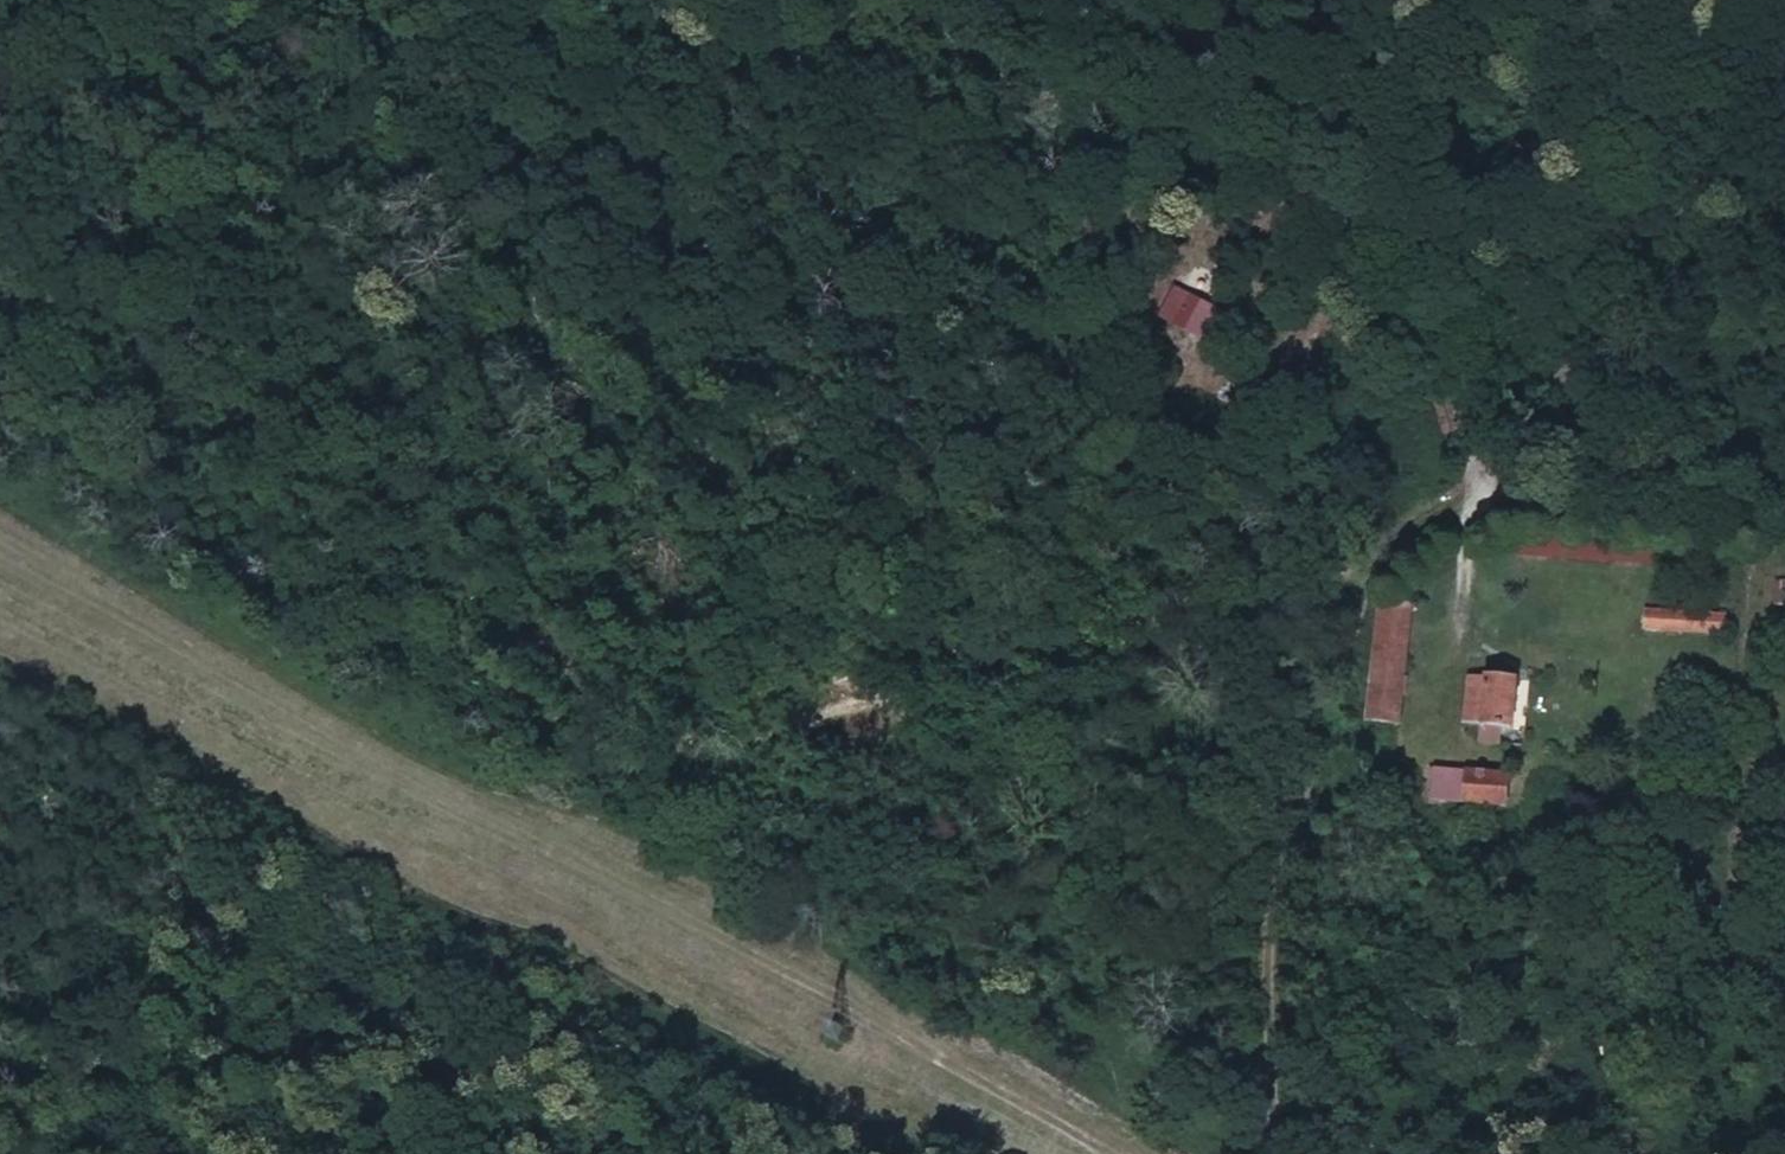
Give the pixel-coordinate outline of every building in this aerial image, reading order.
[(1213,341),(1226,310),(1170,286),(1157,316),(1213,341)] [(1369,596),(1364,653),(1393,655),(1396,597),(1369,596)] [(1644,601),(1641,626),(1714,630),(1715,606),(1644,601)] [(1393,655),(1364,653),(1359,716),(1390,719),(1393,655)] [(1505,675),(1460,672),(1454,723),(1469,723),(1467,736),(1487,737),(1488,726),(1502,728),(1505,675)] [(1497,767),(1403,760),(1400,789),(1495,797),(1497,767)]
